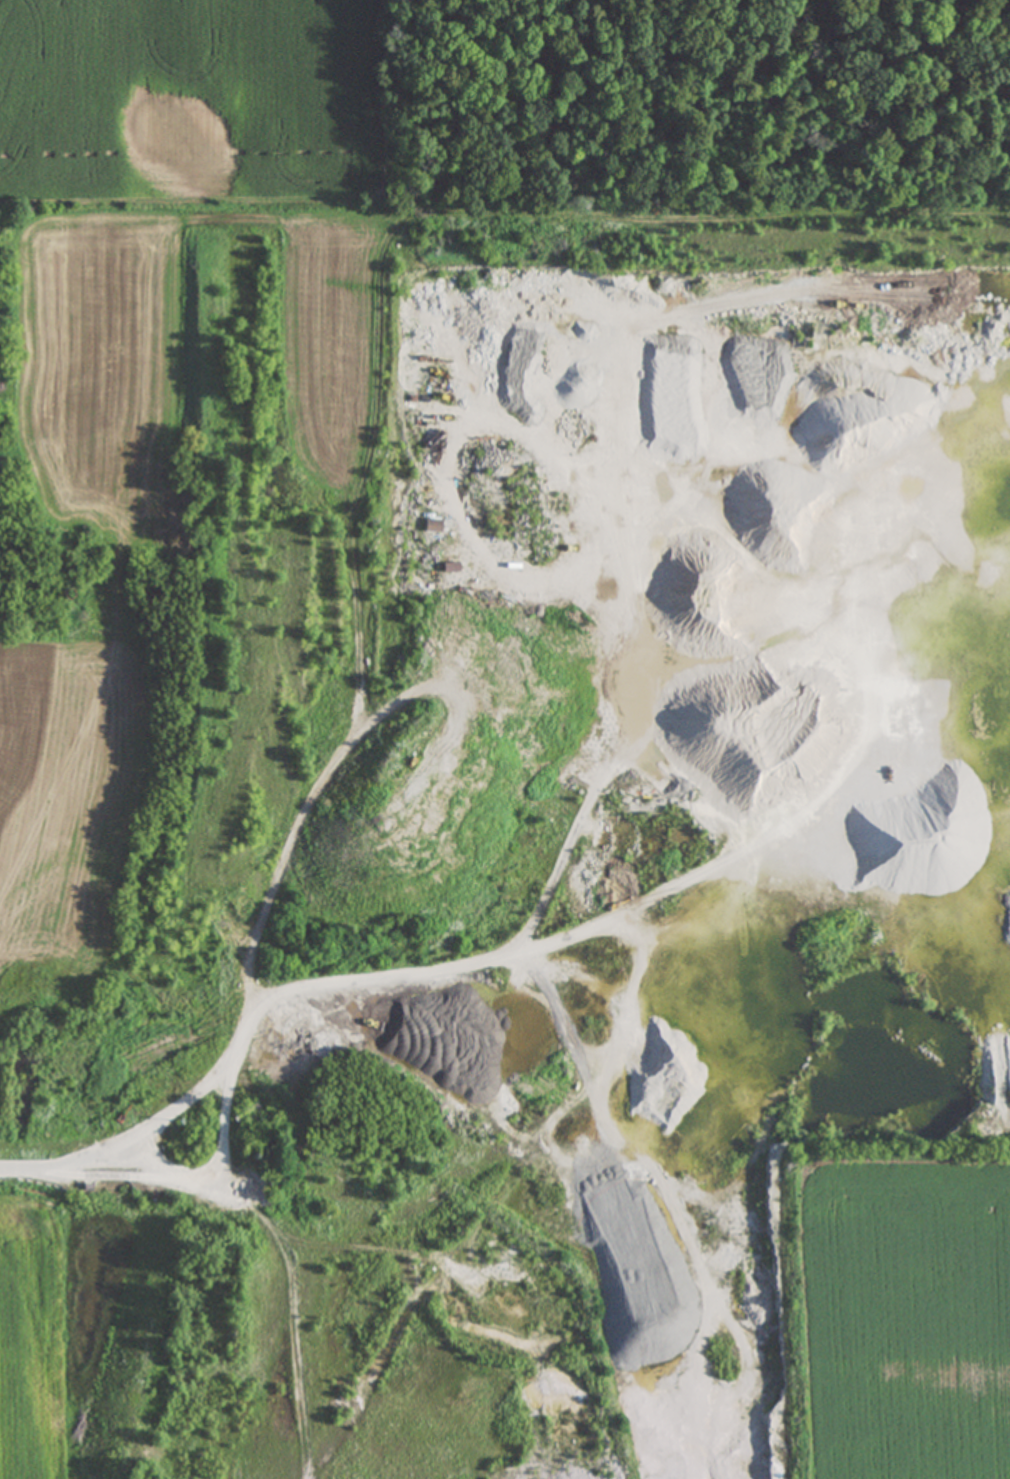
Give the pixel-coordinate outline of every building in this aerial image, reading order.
[(261,1110),(256,1103),(235,1119),(240,1126),(261,1110)]
